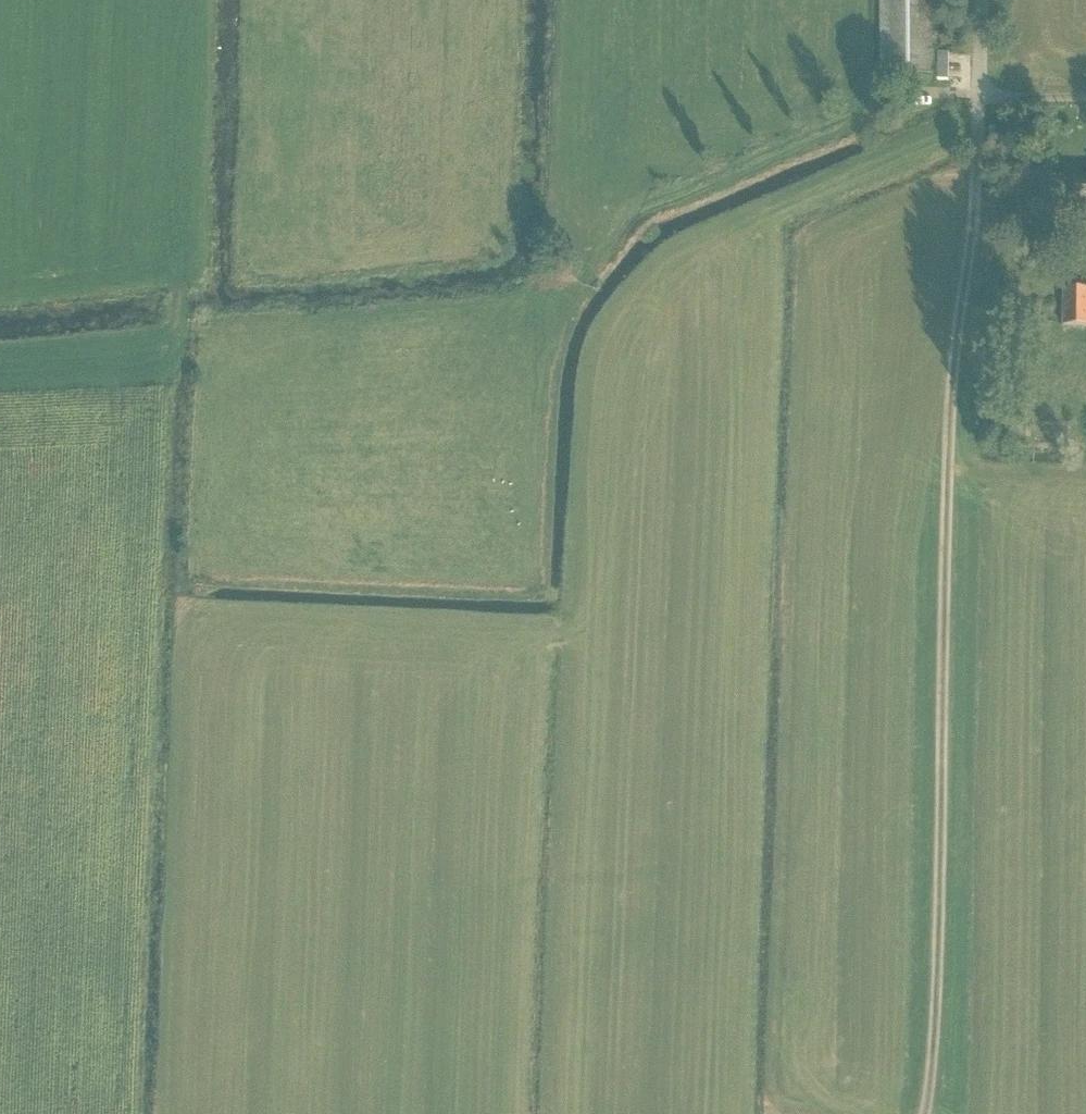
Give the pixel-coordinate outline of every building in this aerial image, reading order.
[(882,74),(937,74),(936,0),(881,0),(882,74)] [(1065,290),(1064,325),(1085,325),(1085,291),(1065,290)]
